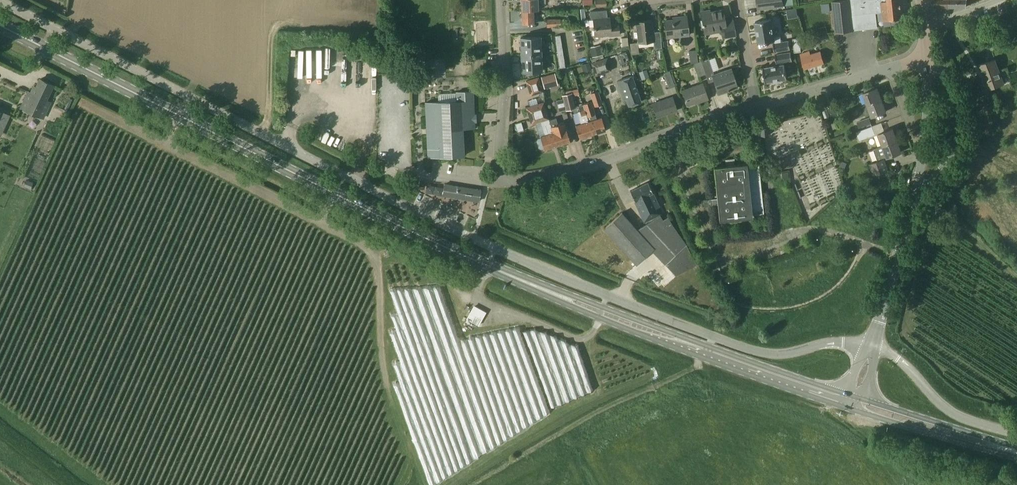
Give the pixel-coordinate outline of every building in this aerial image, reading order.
[(533,10),(539,10),(538,4),(546,3),(546,0),(522,0),(522,10),(533,10)] [(759,9),(784,5),(794,4),(793,0),(757,0),(759,9)] [(876,13),(883,12),(884,21),(902,19),(900,0),(841,0),(832,1),(832,2),(824,4),(826,8),(832,6),(835,33),(854,31),(853,28),(878,26),(876,13)] [(533,10),(522,10),(523,23),(534,23),(534,22),(539,22),(538,10),(539,10),(533,10)] [(591,20),(594,20),(595,36),(611,35),(611,36),(619,35),(618,23),(610,24),(609,18),(607,18),(606,10),(590,11),(591,20)] [(705,34),(721,31),(723,38),(736,35),(733,20),(725,21),(723,10),(710,12),(710,11),(701,12),(705,34)] [(673,20),(665,21),(667,37),(689,35),(687,16),(673,18),(673,20)] [(547,27),(560,27),(560,19),(546,19),(547,27)] [(771,19),(756,21),(759,43),(774,40),(775,43),(773,43),(775,51),(790,49),(789,40),(782,42),(781,36),(774,37),(771,19)] [(660,32),(653,32),(652,20),(636,22),(638,43),(653,41),(654,49),(662,48),(660,32)] [(524,46),(541,45),(541,36),(521,37),(521,46),(524,45),(524,46)] [(793,39),(794,52),(801,52),(800,38),(793,39)] [(522,55),(541,54),(541,45),(524,46),(524,49),(522,49),(522,55)] [(593,57),(602,55),(600,47),(591,50),(593,57)] [(689,50),(691,64),(698,61),(696,49),(689,50)] [(810,51),(801,54),(805,69),(824,63),(821,51),(811,54),(810,51)] [(617,55),(620,65),(630,61),(626,52),(617,55)] [(791,52),(775,54),(777,63),(779,62),(779,65),(763,67),(765,81),(772,80),(772,83),(781,81),(781,79),(787,78),(785,64),(784,64),(784,61),(792,60),(791,52)] [(525,63),(542,62),(541,54),(522,55),(522,60),(524,60),(525,63)] [(607,58),(591,63),(595,76),(611,71),(607,58)] [(708,83),(714,81),(718,92),(728,89),(728,90),(738,87),(731,69),(714,75),(709,58),(701,61),(706,74),(705,74),(708,83)] [(995,59),(979,65),(988,89),(1004,83),(995,59)] [(701,61),(693,63),(698,77),(705,74),(706,74),(701,61)] [(542,62),(525,63),(522,64),(523,72),(542,71),(542,62)] [(664,73),(669,88),(675,86),(674,83),(676,83),(672,72),(670,72),(670,71),(664,73)] [(557,84),(554,73),(541,76),(545,88),(557,84)] [(641,101),(635,85),(632,75),(616,81),(623,100),(627,99),(629,106),(641,101)] [(543,91),(539,77),(527,81),(531,95),(543,91)] [(44,117),(51,103),(46,101),(53,85),(40,79),(33,94),(29,92),(22,107),(44,117)] [(688,105),(700,101),(700,102),(708,99),(703,83),(683,90),(688,105)] [(868,105),(882,99),(878,87),(863,93),(868,105)] [(562,95),(563,99),(566,109),(576,107),(573,96),(579,95),(578,88),(566,91),(566,94),(562,95)] [(590,94),(595,107),(603,104),(598,91),(590,94)] [(475,128),(475,114),(474,92),(456,92),(457,102),(425,103),(428,157),(464,155),(463,128),(475,128)] [(673,97),(653,104),(657,117),(677,110),(673,97)] [(69,98),(64,108),(56,104),(54,108),(66,113),(72,100),(69,98)] [(882,99),(868,105),(872,117),(887,111),(882,99)] [(551,126),(550,120),(549,115),(548,116),(544,102),(527,107),(532,124),(541,121),(545,135),(540,136),(541,138),(538,139),(537,141),(539,147),(541,149),(544,148),(545,149),(557,146),(551,126)] [(602,117),(597,119),(592,102),(584,104),(589,121),(593,134),(606,130),(602,117)] [(829,106),(834,118),(839,116),(835,103),(829,106)] [(593,134),(589,121),(584,104),(583,104),(583,105),(578,107),(579,111),(577,112),(581,124),(576,125),(580,138),(593,134)] [(0,137),(10,116),(0,111),(0,137)] [(869,117),(857,122),(859,128),(871,124),(869,117)] [(556,118),(550,120),(551,126),(557,146),(570,141),(566,129),(560,131),(556,118)] [(872,126),(856,132),(859,140),(875,135),(872,126)] [(879,133),(883,145),(897,140),(893,128),(879,133)] [(885,158),(887,157),(902,152),(897,140),(883,145),(873,149),(877,161),(869,164),(874,176),(889,170),(885,158)] [(719,213),(720,220),(752,217),(752,215),(764,214),(761,187),(759,164),(747,165),(747,163),(735,165),(734,160),(726,161),(726,165),(714,167),(717,199),(701,201),(701,206),(705,206),(706,215),(719,213)] [(648,182),(630,191),(635,201),(634,201),(643,221),(644,221),(645,222),(663,213),(653,192),(648,182)] [(479,201),(481,190),(445,184),(443,195),(479,201)] [(441,198),(442,187),(429,186),(427,197),(441,198)] [(637,229),(622,212),(604,229),(636,265),(652,251),(665,265),(665,264),(676,276),(697,265),(686,245),(687,244),(668,216),(663,220),(660,215),(637,229)] [(468,318),(481,325),(488,311),(475,304),(468,318)]
